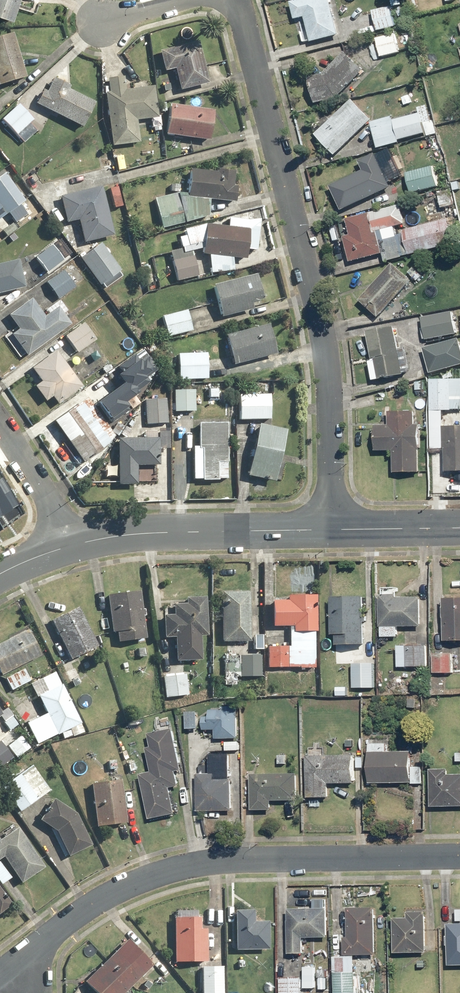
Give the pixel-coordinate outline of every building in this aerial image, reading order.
[(13,21),(21,0),(0,0),(0,17),(13,21)] [(295,20),(307,17),(313,41),(340,34),(332,0),(304,0),(291,3),(295,20)] [(397,28),(392,7),(374,11),(379,32),(397,28)] [(0,38),(0,86),(27,77),(14,33),(0,38)] [(401,52),(397,34),(378,38),(382,56),(401,52)] [(162,91),(180,86),(181,90),(210,83),(200,41),(161,51),(166,70),(157,72),(162,91)] [(318,104),(342,98),(366,70),(350,53),(326,75),(312,79),(318,104)] [(138,119),(158,118),(156,87),(126,89),(125,77),(109,79),(110,92),(107,92),(112,145),(140,143),(138,119)] [(72,88),(57,80),(50,93),(45,90),(38,103),(84,127),(96,104),(71,90),(72,88)] [(370,88),(363,81),(351,92),(359,99),(370,88)] [(339,156),(374,121),(351,97),(315,131),(339,156)] [(30,124),(34,121),(20,105),(3,120),(25,144),(37,132),(30,124)] [(215,109),(171,105),(168,136),(212,140),(215,109)] [(381,149),(402,143),(401,141),(436,130),(431,111),(405,119),(402,107),(384,112),(387,119),(374,123),(381,149)] [(391,182),(406,175),(393,148),(363,162),(367,171),(333,187),(344,211),(394,187),(391,182)] [(435,167),(408,174),(414,194),(440,187),(435,167)] [(189,189),(155,198),(164,229),(210,216),(211,200),(235,202),(236,186),(234,186),(235,172),(228,172),(228,170),(218,170),(218,173),(204,172),(204,170),(191,169),(189,189)] [(25,201),(5,173),(0,177),(0,206),(7,216),(9,214),(17,224),(27,216),(19,205),(25,201)] [(119,183),(110,186),(115,209),(124,207),(119,183)] [(61,198),(68,223),(80,220),(86,243),(114,235),(101,187),(61,198)] [(452,190),(440,194),(444,209),(457,205),(452,190)] [(408,224),(403,205),(349,220),(353,236),(346,238),(353,262),(373,257),(375,266),(457,244),(451,219),(399,233),(397,227),(408,224)] [(204,243),(203,255),(210,256),(211,273),(235,272),(234,258),(248,259),(249,250),(258,250),(260,220),(230,218),(229,227),(206,225),(185,230),(187,237),(180,238),(182,248),(204,243)] [(82,259),(101,286),(104,284),(107,288),(122,278),(118,272),(121,270),(102,244),(82,259)] [(36,259),(47,273),(64,261),(52,246),(36,259)] [(191,250),(172,255),(179,282),(198,277),(191,250)] [(24,289),(18,261),(0,265),(0,294),(24,289)] [(381,317),(414,282),(396,264),(363,300),(381,317)] [(60,299),(77,286),(65,270),(48,283),(60,299)] [(253,302),(263,299),(257,275),(214,286),(223,317),(255,309),(253,302)] [(46,317),(34,300),(11,318),(19,329),(12,335),(28,357),(70,324),(58,308),(46,317)] [(187,310),(163,317),(168,337),(193,331),(187,310)] [(455,312),(423,316),(426,338),(458,333),(455,312)] [(96,339),(84,323),(66,337),(79,353),(96,339)] [(396,325),(369,330),(374,359),(371,359),(375,380),(406,374),(396,325)] [(278,355),(270,326),(228,337),(235,366),(278,355)] [(426,348),(433,373),(459,366),(459,339),(426,348)] [(123,384),(98,403),(111,421),(129,407),(124,401),(153,380),(149,375),(157,369),(142,349),(116,369),(119,372),(116,375),(123,384)] [(36,387),(47,403),(54,397),(59,404),(82,386),(58,353),(34,370),(42,382),(36,387)] [(208,354),(179,354),(179,380),(208,380),(208,354)] [(432,378),(431,410),(459,410),(459,379),(432,378)] [(195,412),(195,391),(175,391),(176,412),(195,412)] [(241,396),(241,419),(270,419),(270,396),(241,396)] [(84,463),(117,441),(88,399),(55,422),(84,463)] [(167,424),(167,401),(148,401),(148,424),(167,424)] [(378,425),(377,450),(396,450),(395,472),(421,473),(422,425),(416,425),(416,411),(393,410),(393,414),(383,414),(383,425),(378,425)] [(195,481),(220,481),(220,478),(227,478),(228,423),(200,423),(199,452),(195,452),(195,481)] [(282,454),(286,430),(259,425),(250,477),(276,482),(277,480),(281,481),(286,454),(282,454)] [(445,426),(444,448),(448,448),(447,471),(459,471),(459,426),(445,426)] [(119,485),(137,485),(138,466),(159,466),(160,439),(120,439),(119,485)] [(13,507),(0,486),(0,515),(13,507)] [(109,593),(112,632),(118,632),(118,641),(146,638),(142,591),(109,593)] [(251,592),(223,591),(222,641),(249,642),(251,592)] [(383,637),(399,637),(399,627),(423,627),(424,599),(398,598),(398,595),(381,594),(381,626),(383,626),(383,637)] [(317,595),(289,595),(289,601),(274,601),(274,625),(291,626),(291,646),(269,645),(269,668),(316,669),(317,595)] [(333,597),(333,635),(338,635),(338,644),(366,644),(365,596),(333,597)] [(202,634),(205,634),(205,597),(188,597),(188,604),(175,604),(175,615),(165,615),(165,636),(177,636),(177,661),(202,661),(202,634)] [(447,598),(446,641),(459,641),(459,598),(447,598)] [(76,666),(75,666),(71,659),(98,646),(78,606),(52,619),(64,643),(51,649),(63,674),(66,672),(74,687),(84,682),(76,666)] [(0,644),(0,673),(1,675),(42,656),(30,630),(0,644)] [(428,646),(399,645),(399,666),(428,666),(428,646)] [(225,684),(237,685),(237,676),(260,677),(261,656),(226,654),(225,684)] [(454,654),(436,654),(435,673),(453,673),(454,654)] [(376,660),(354,659),(354,687),(375,688),(376,660)] [(24,668),(5,678),(12,691),(31,681),(24,668)] [(42,721),(46,729),(53,725),(58,734),(69,728),(74,737),(85,731),(55,672),(32,684),(49,717),(42,721)] [(165,676),(166,696),(188,695),(187,675),(165,676)] [(422,697),(411,696),(411,709),(422,709),(422,697)] [(205,717),(205,730),(217,730),(217,738),(239,738),(240,707),(225,707),(225,711),(211,711),(211,717),(205,717)] [(199,712),(188,711),(187,729),(198,729),(199,712)] [(178,771),(184,770),(176,729),(151,734),(154,746),(148,747),(153,772),(142,774),(151,818),(177,813),(171,786),(181,784),(178,771)] [(358,736),(345,736),(344,750),(357,751),(358,736)] [(323,743),(315,743),(315,748),(309,748),(308,797),(329,797),(330,783),(357,783),(357,756),(323,755),(323,743)] [(421,767),(414,767),(414,752),(389,752),(389,745),(371,744),(370,782),(421,783),(421,767)] [(288,753),(278,753),(277,765),(288,766),(288,753)] [(231,755),(212,754),(212,760),(201,768),(199,810),(233,812),(235,777),(230,777),(231,755)] [(50,790),(33,764),(2,784),(19,810),(50,790)] [(449,770),(433,770),(433,805),(459,806),(459,776),(449,775),(449,770)] [(253,810),(274,811),(274,800),(299,801),(300,774),(246,772),(244,806),(253,807),(253,810)] [(121,780),(92,783),(97,826),(126,823),(121,780)] [(2,796),(0,798),(0,809),(7,818),(14,812),(2,796)] [(69,855),(92,844),(79,818),(55,801),(41,820),(58,831),(69,855)] [(22,883),(45,867),(18,826),(0,838),(0,859),(4,857),(22,883)] [(0,863),(0,882),(2,885),(11,878),(0,863)] [(12,903),(0,888),(0,912),(12,903)] [(290,953),(303,953),(304,937),(329,937),(330,909),(326,909),(326,900),(316,900),(315,908),(291,908),(290,953)] [(344,925),(350,925),(349,938),(346,938),(346,954),(376,955),(377,941),(375,941),(376,909),(350,908),(350,914),(345,914),(344,925)] [(254,922),(254,910),(236,910),(236,949),(269,949),(269,922),(254,922)] [(427,913),(411,913),(411,919),(397,919),(397,952),(426,952),(427,913)] [(204,961),(203,992),(226,992),(227,962),(207,961),(208,928),(200,928),(200,917),(175,917),(174,961),(204,961)] [(451,923),(450,966),(459,967),(459,924),(451,923)] [(129,938),(86,982),(98,992),(125,992),(155,963),(129,938)] [(336,956),(335,992),(357,992),(357,957),(336,956)] [(430,958),(417,958),(417,970),(430,970),(430,958)] [(282,978),(281,992),(303,992),(303,979),(282,978)]
